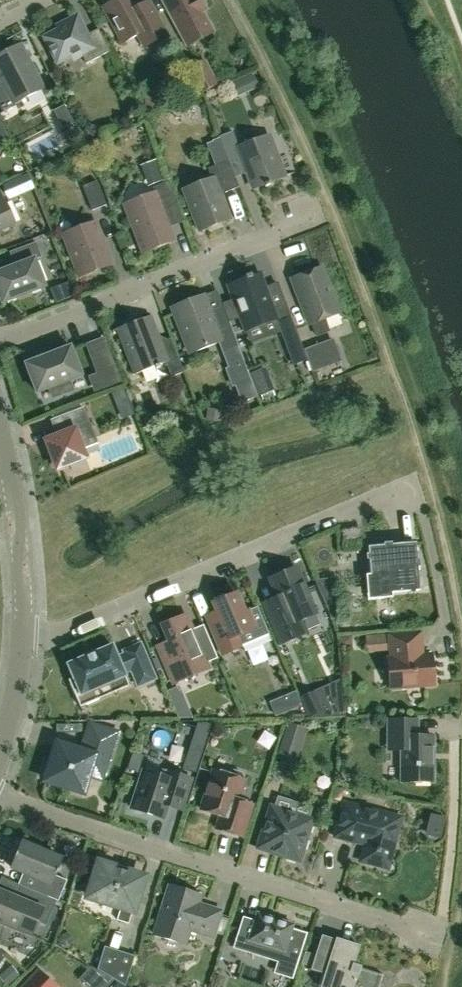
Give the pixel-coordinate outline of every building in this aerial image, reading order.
[(167,35),(149,1),(138,7),(134,0),(116,0),(103,7),(122,43),(137,35),(144,47),(167,35)] [(199,0),(162,0),(187,45),(215,30),(214,29),(211,31),(201,12),(204,10),(199,0)] [(87,63),(109,51),(110,51),(98,29),(88,34),(77,15),(56,26),(58,30),(44,37),(57,63),(80,51),(87,63)] [(0,55),(0,77),(1,79),(0,83),(0,108),(3,113),(16,106),(14,103),(43,88),(21,45),(28,41),(28,40),(0,55)] [(199,94),(203,93),(217,85),(205,62),(200,64),(201,65),(191,70),(191,69),(187,71),(199,94)] [(244,79),(250,91),(259,86),(254,74),(244,79)] [(74,122),(64,105),(54,111),(64,128),(74,122)] [(219,136),(229,160),(241,156),(254,188),(265,184),(266,186),(270,185),(269,182),(296,172),(295,171),(284,176),(269,135),(239,147),(232,131),(219,136)] [(239,187),(229,160),(208,168),(211,179),(183,189),(183,190),(185,189),(200,229),(199,229),(199,230),(230,219),(230,218),(229,218),(222,200),(225,192),(239,187)] [(106,205),(97,181),(83,186),(92,210),(106,205)] [(155,193),(124,204),(143,251),(134,255),(134,256),(174,240),(162,209),(173,205),(165,182),(152,187),(155,193)] [(14,224),(4,201),(3,202),(0,195),(0,230),(14,224)] [(94,224),(96,223),(95,222),(64,234),(64,235),(65,235),(81,275),(80,275),(80,276),(112,264),(111,263),(110,264),(94,224)] [(44,286),(34,260),(41,257),(36,242),(13,250),(19,265),(0,272),(0,295),(3,302),(44,286)] [(292,279),(292,280),(294,279),(310,323),(309,323),(310,324),(312,323),(317,336),(329,331),(324,319),(339,313),(338,312),(337,312),(336,310),(338,307),(335,299),(331,297),(320,269),(322,269),(321,267),(292,279)] [(304,352),(286,303),(273,308),(260,274),(252,277),(251,274),(246,277),(246,279),(221,289),(222,290),(229,287),(245,330),(276,319),(290,357),(304,352)] [(229,322),(223,307),(210,312),(203,295),(172,307),(190,353),(219,342),(223,352),(229,368),(244,362),(238,346),(229,322)] [(184,372),(178,357),(167,361),(150,317),(152,317),(151,315),(113,330),(113,331),(119,329),(135,373),(134,373),(134,374),(154,367),(155,369),(160,367),(159,365),(166,362),(171,377),(184,372)] [(333,340),(304,350),(312,371),(340,361),(333,340)] [(68,380),(78,377),(81,375),(70,347),(26,364),(37,392),(50,388),(53,397),(72,389),(68,380)] [(265,367),(250,373),(257,391),(272,385),(265,367)] [(122,382),(117,369),(98,376),(92,378),(97,391),(122,382)] [(251,379),(235,385),(242,402),(258,396),(251,379)] [(123,402),(129,399),(125,389),(119,391),(123,402)] [(57,436),(46,440),(57,469),(86,458),(82,448),(96,442),(83,408),(52,421),(57,436)] [(348,543),(369,542),(369,529),(348,530),(348,543)] [(420,590),(417,563),(416,543),(368,547),(370,575),(366,575),(368,599),(392,597),(392,593),(420,590)] [(263,602),(268,614),(281,644),(306,633),(301,620),(316,614),(296,568),(269,579),(277,596),(263,602)] [(331,618),(335,618),(331,578),(315,579),(331,618)] [(213,603),(217,611),(206,616),(222,654),(243,646),(245,652),(272,641),(257,606),(244,612),(236,593),(213,603)] [(186,614),(162,624),(170,644),(159,649),(157,645),(157,646),(173,684),(209,668),(206,662),(218,657),(204,624),(192,629),(186,614)] [(432,654),(418,656),(417,651),(421,650),(420,631),(390,634),(392,656),(388,656),(390,688),(434,684),(434,679),(436,676),(436,670),(433,667),(432,654)] [(69,664),(67,664),(68,666),(69,666),(74,678),(69,680),(80,707),(102,697),(98,687),(125,676),(124,673),(131,670),(138,686),(155,678),(141,644),(123,651),(124,654),(117,657),(113,647),(112,645),(110,646),(111,646),(69,664)] [(309,717),(311,716),(312,718),(345,717),(341,679),(300,697),(309,717)] [(296,691),(283,696),(289,711),(301,705),(296,691)] [(187,707),(175,712),(179,720),(192,720),(187,707)] [(401,782),(433,782),(433,761),(434,761),(434,760),(432,760),(432,753),(434,753),(434,752),(433,752),(433,736),(417,736),(418,720),(388,720),(388,750),(401,750),(401,782)] [(196,773),(212,722),(197,723),(182,768),(196,773)] [(307,728),(288,723),(278,754),(297,760),(307,728)] [(92,764),(106,769),(117,733),(90,725),(82,751),(57,743),(51,763),(47,761),(42,776),(46,777),(45,781),(83,793),(92,764)] [(181,809),(183,804),(191,778),(161,769),(157,771),(156,774),(144,770),(131,808),(163,818),(167,805),(181,809)] [(201,810),(221,816),(222,814),(226,815),(226,818),(227,818),(222,831),(242,837),(252,804),(238,800),(244,780),(243,779),(243,777),(243,773),(233,770),(229,772),(228,775),(214,770),(201,810)] [(379,866),(391,859),(401,817),(343,803),(335,837),(338,838),(338,836),(348,839),(348,840),(356,842),(357,839),(365,842),(360,861),(379,866)] [(313,820),(308,818),(271,806),(257,848),(275,854),(276,851),(283,853),(282,856),(299,861),(313,820)] [(47,897),(58,901),(67,880),(55,875),(62,859),(45,852),(43,847),(35,844),(30,846),(21,842),(17,851),(13,853),(10,860),(12,864),(11,867),(40,879),(35,891),(19,884),(18,884),(22,886),(47,897)] [(143,877),(99,863),(89,897),(121,907),(117,920),(128,923),(143,877)] [(22,886),(17,898),(0,891),(0,923),(31,936),(47,897),(22,886)] [(204,910),(196,908),(200,895),(170,886),(154,934),(185,944),(190,929),(212,937),(220,911),(205,906),(204,910)] [(277,971),(293,976),(307,933),(292,928),(293,925),(257,913),(255,921),(243,917),(234,946),(280,961),(277,971)] [(300,967),(306,969),(324,974),(320,986),(378,986),(380,976),(385,977),(386,976),(354,966),(360,946),(336,938),(335,940),(317,934),(317,935),(321,936),(315,955),(305,952),(300,967)] [(104,946),(97,969),(125,986),(135,956),(104,946)] [(39,972),(24,986),(55,986),(39,972)] [(95,986),(105,986),(113,979),(106,975),(95,986)]
